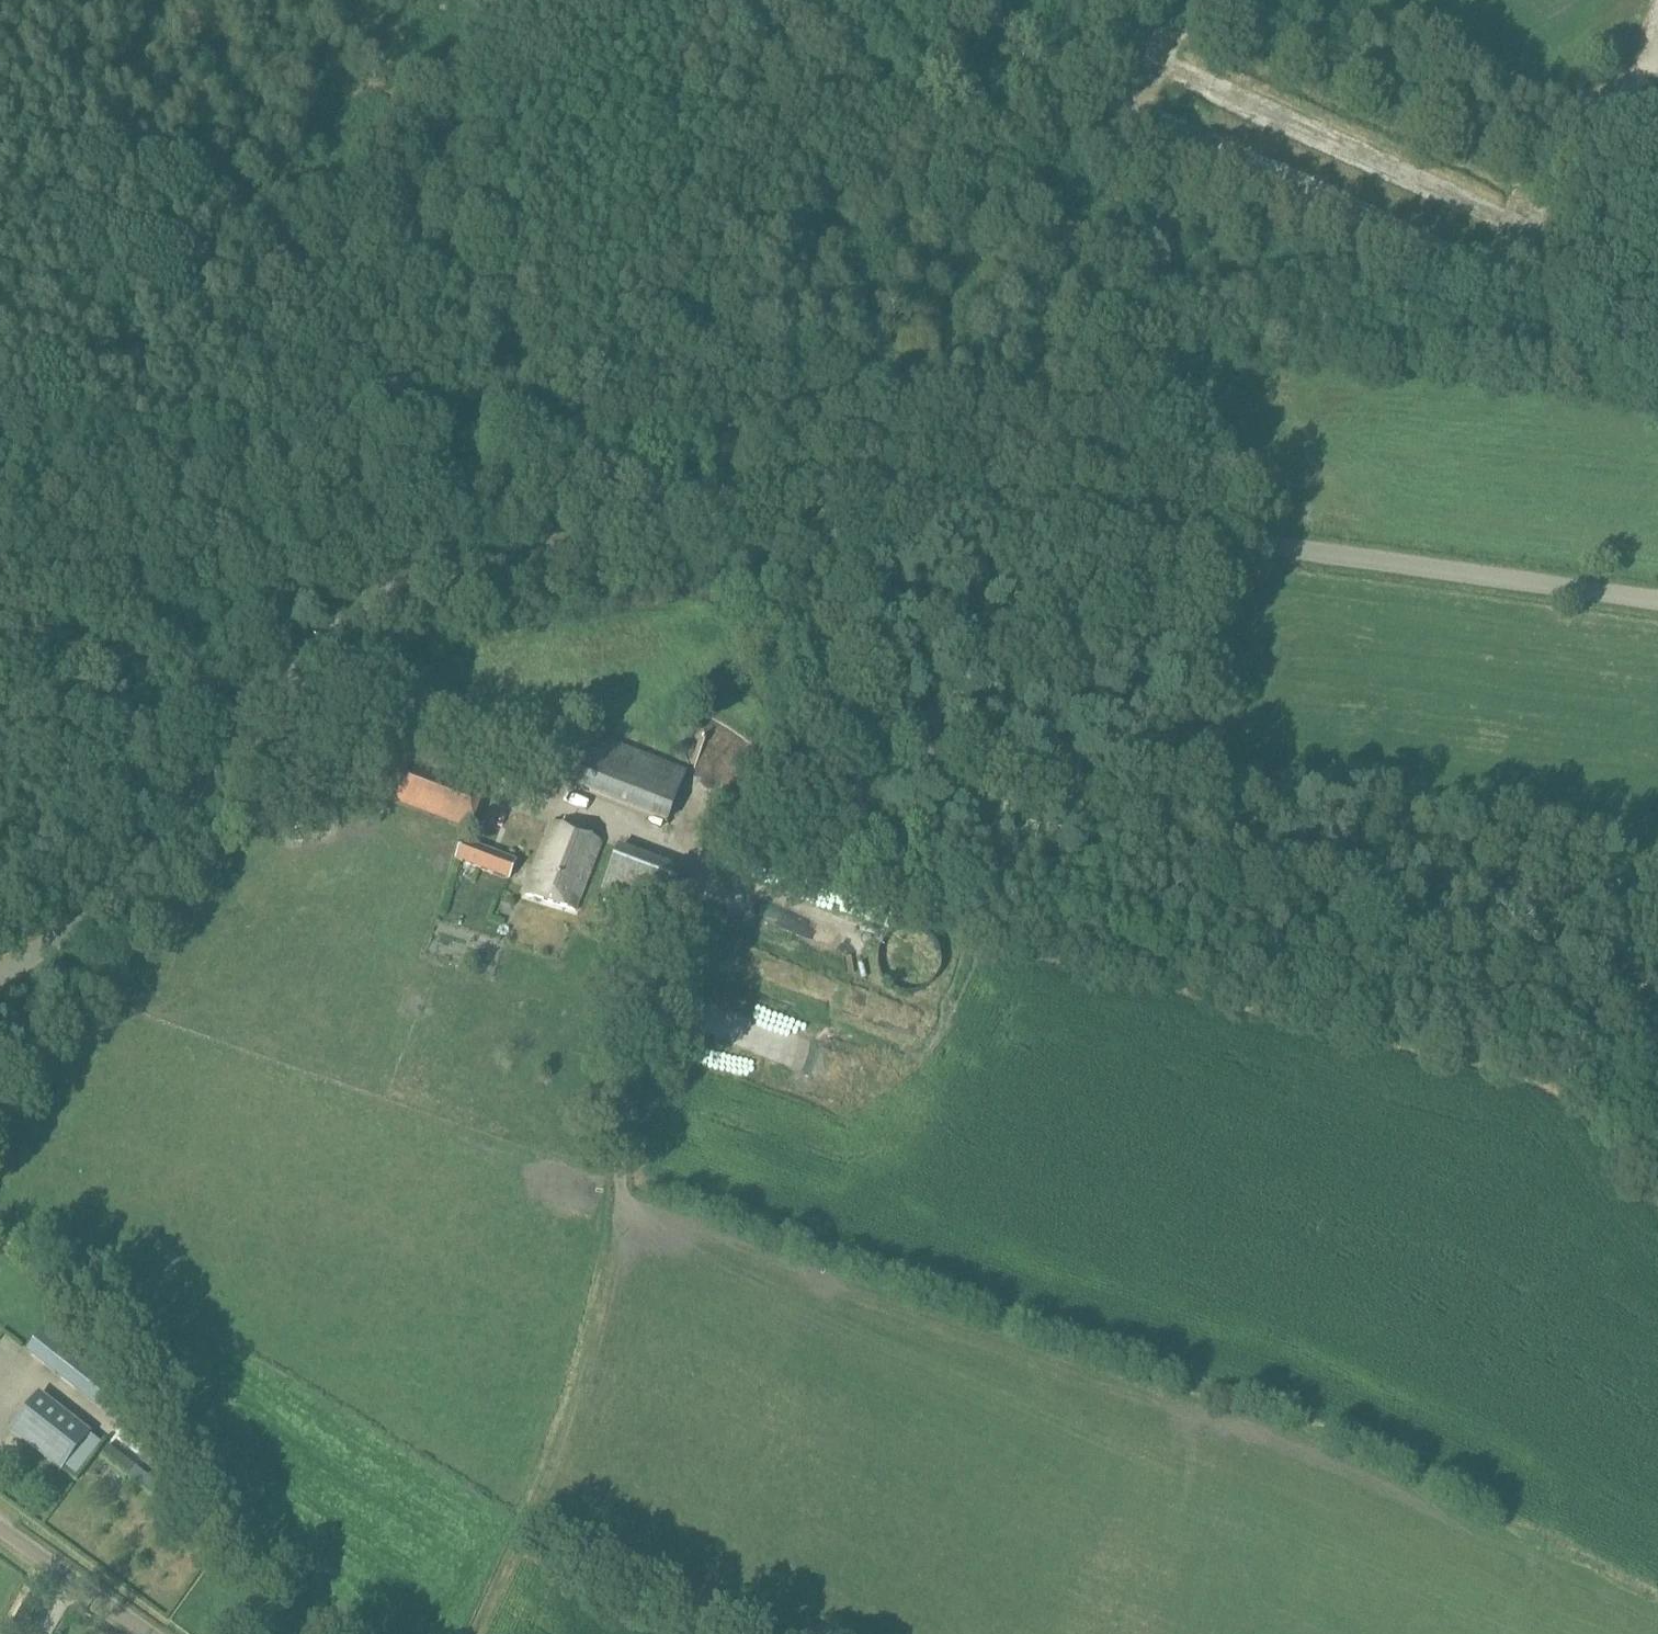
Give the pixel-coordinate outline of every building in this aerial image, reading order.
[(709,731),(710,754),(733,754),(732,731),(709,731)] [(686,773),(587,734),(568,784),(667,823),(686,773)] [(395,804),(470,831),(486,789),(412,761),(395,804)] [(602,845),(552,825),(525,892),(575,912),(602,845)] [(463,841),(458,854),(455,861),(509,882),(517,860),(463,841)] [(108,1355),(81,1335),(57,1317),(28,1353),(97,1406),(119,1379),(100,1365),(108,1355)] [(88,1435),(38,1396),(12,1430),(61,1470),(88,1435)]
